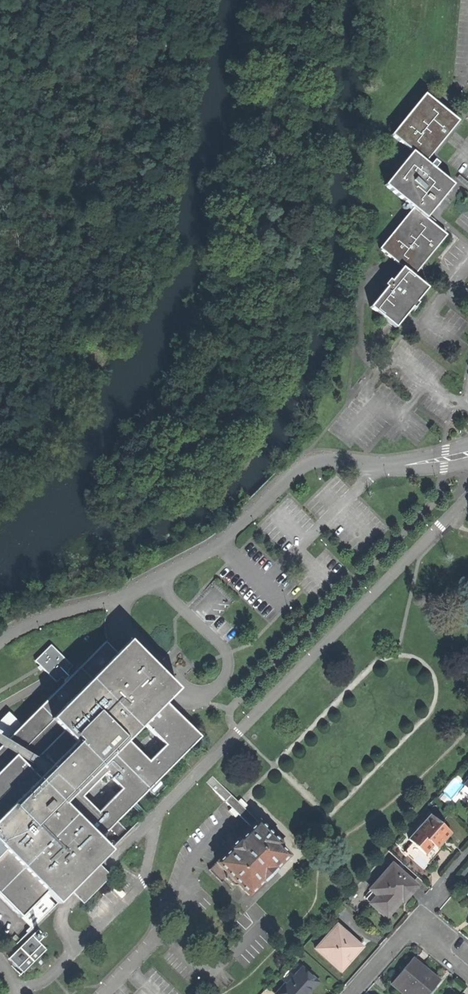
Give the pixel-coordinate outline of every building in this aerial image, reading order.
[(391,135),(412,152),(425,162),(458,121),(442,109),(425,94),(391,135)] [(384,185),(413,208),(426,219),(453,185),(433,169),(429,166),(425,162),(412,152),(384,185)] [(433,161),(429,166),(433,169),(437,164),(435,163),(433,161)] [(379,249),(402,268),(412,276),(446,235),(429,222),(426,219),(413,208),(379,249)] [(414,305),(427,288),(412,276),(402,268),(391,281),(389,280),(384,285),(386,287),(370,307),(395,327),(414,305)] [(201,737),(165,703),(178,690),(152,664),(130,642),(116,655),(105,643),(71,676),(66,681),(58,690),(22,727),(3,747),(0,749),(0,897),(20,917),(21,917),(32,929),(70,891),(81,901),(83,904),(110,876),(98,863),(110,850),(99,839),(110,828),(117,820),(148,789),(159,778),(201,737)] [(51,645),(35,661),(40,665),(57,682),(62,677),(66,681),(71,676),(67,671),(73,666),(51,645)] [(3,747),(22,727),(8,714),(0,722),(0,744),(3,747)] [(251,827),(257,822),(244,809),(247,805),(241,799),(238,802),(212,776),(206,783),(225,801),(232,808),(229,811),(235,818),(238,814),(251,827)] [(166,785),(159,778),(148,789),(155,795),(166,785)] [(404,854),(423,871),(433,860),(440,852),(437,850),(450,835),(430,817),(408,841),(412,845),(404,854)] [(121,839),(128,832),(117,820),(110,828),(121,839)] [(258,821),(257,822),(251,827),(240,839),(239,837),(234,833),(232,834),(229,832),(221,839),(224,842),(223,844),(227,848),(227,849),(228,851),(209,870),(222,883),(225,879),(232,885),(239,886),(249,895),(263,881),(265,883),(277,871),(275,869),(289,855),(279,845),(280,843),(258,821)] [(365,901),(386,918),(394,908),(401,901),(403,902),(415,887),(391,867),(370,891),(371,893),(365,901)] [(315,951),(340,973),(347,966),(345,964),(352,957),(359,948),(336,927),(315,951)] [(38,931),(9,960),(23,974),(46,951),(39,943),(44,937),(38,931)] [(429,993),(428,992),(430,989),(431,990),(437,982),(422,969),(411,960),(390,985),(401,993),(428,993),(429,993)] [(317,985),(301,970),(285,988),(284,987),(277,993),(309,993),(317,985)]
